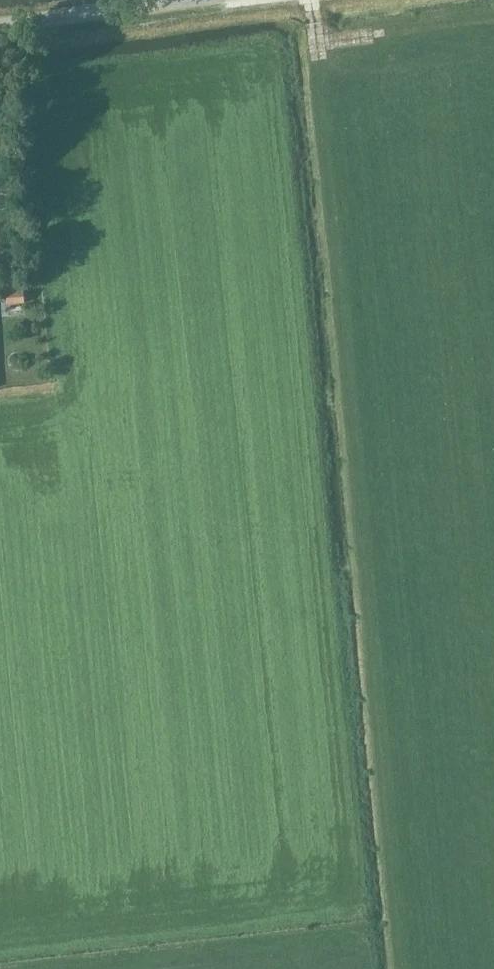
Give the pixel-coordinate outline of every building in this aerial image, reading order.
[(5,297),(25,295),(25,287),(5,289),(5,297)]
